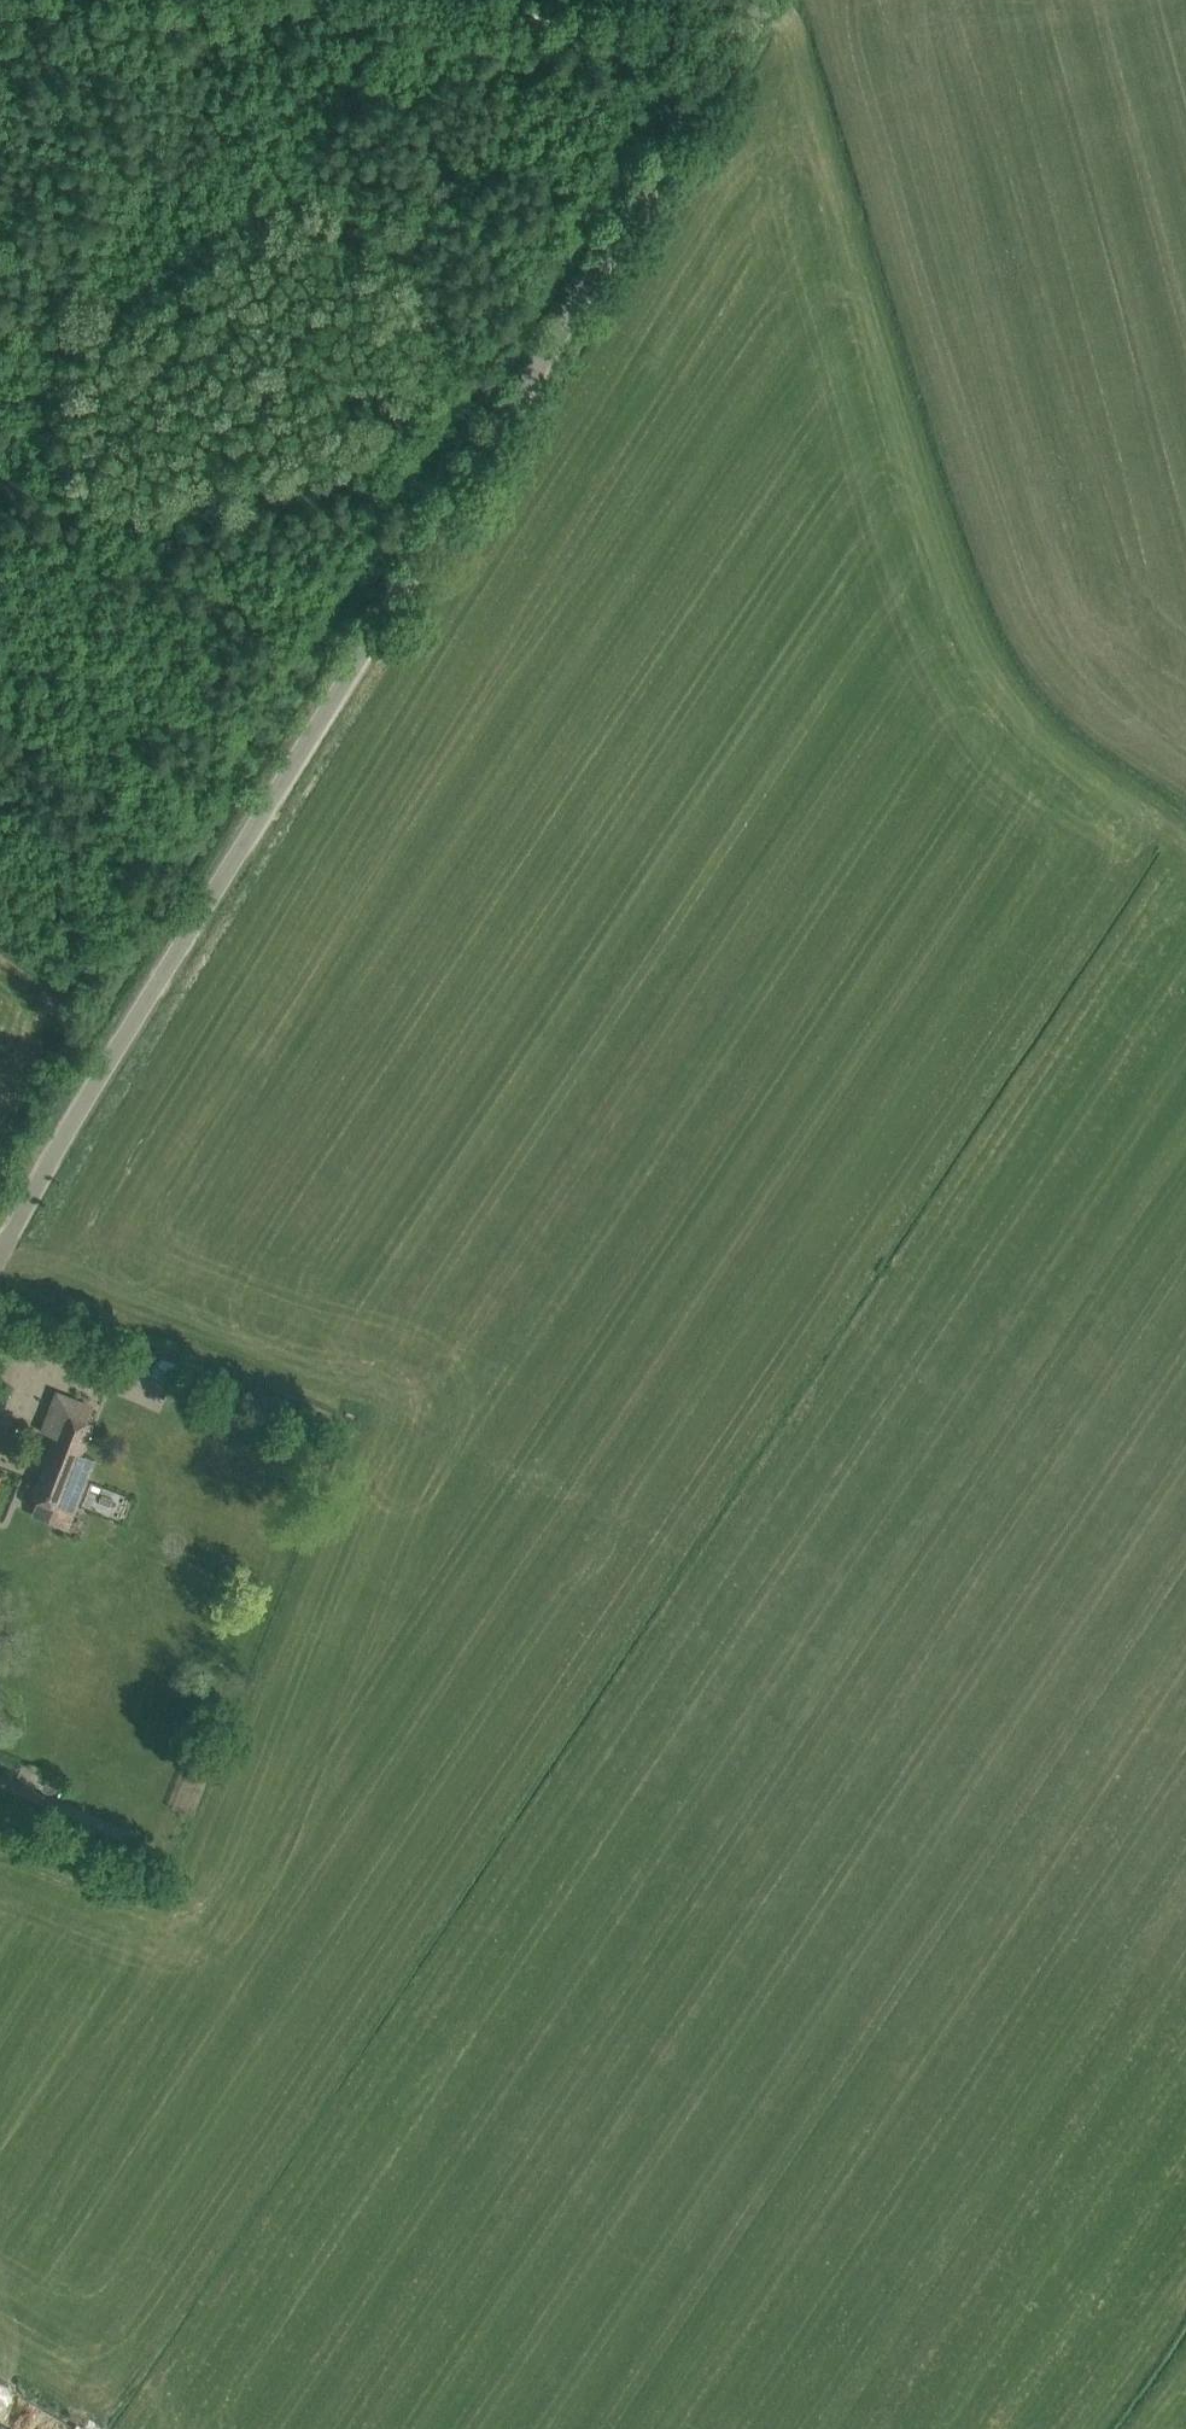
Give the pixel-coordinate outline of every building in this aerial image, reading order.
[(66,1412),(33,1498),(60,1509),(93,1423),(66,1412)]
